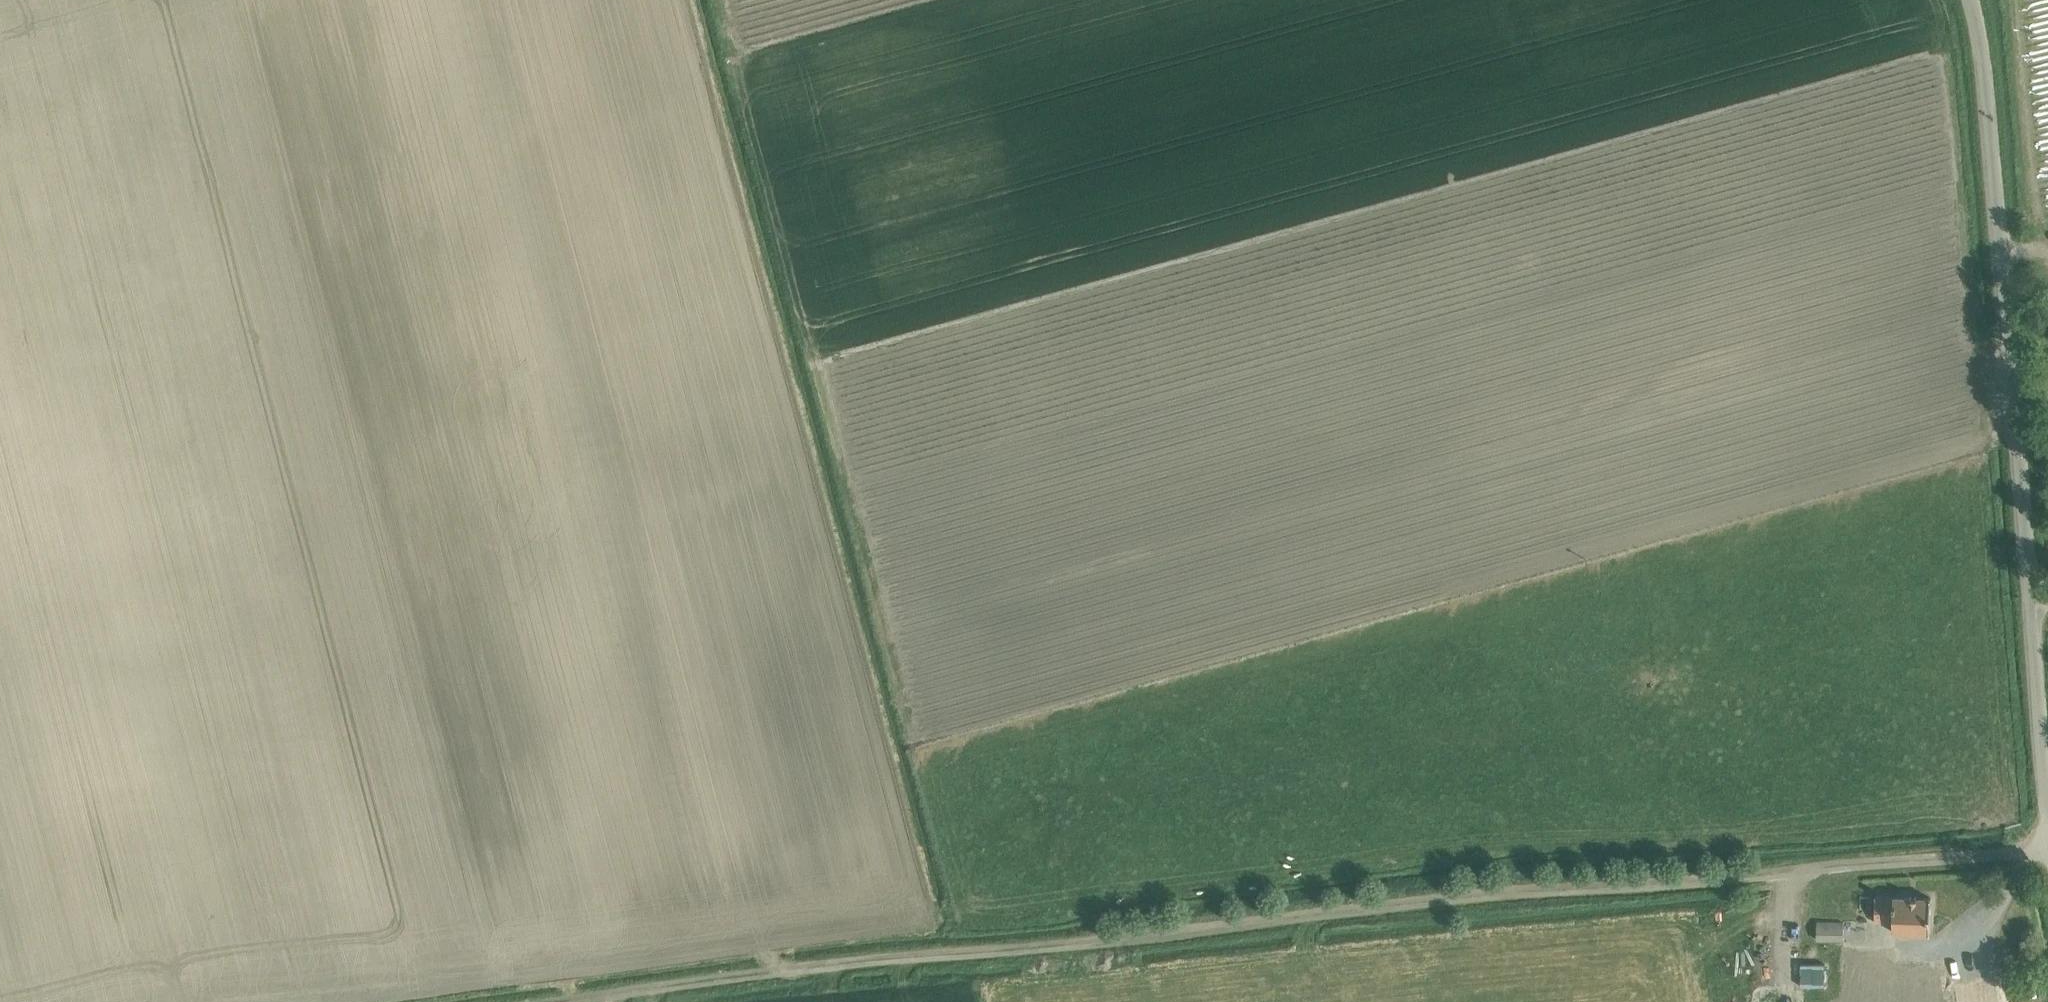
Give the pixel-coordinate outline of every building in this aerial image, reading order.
[(1892,932),(1929,933),(1930,897),(1875,896),(1874,922),(1892,922),(1892,932)] [(1842,939),(1843,923),(1817,922),(1816,939),(1842,939)] [(2024,980),(1939,992),(1940,1001),(2027,1001),(2024,980)]
